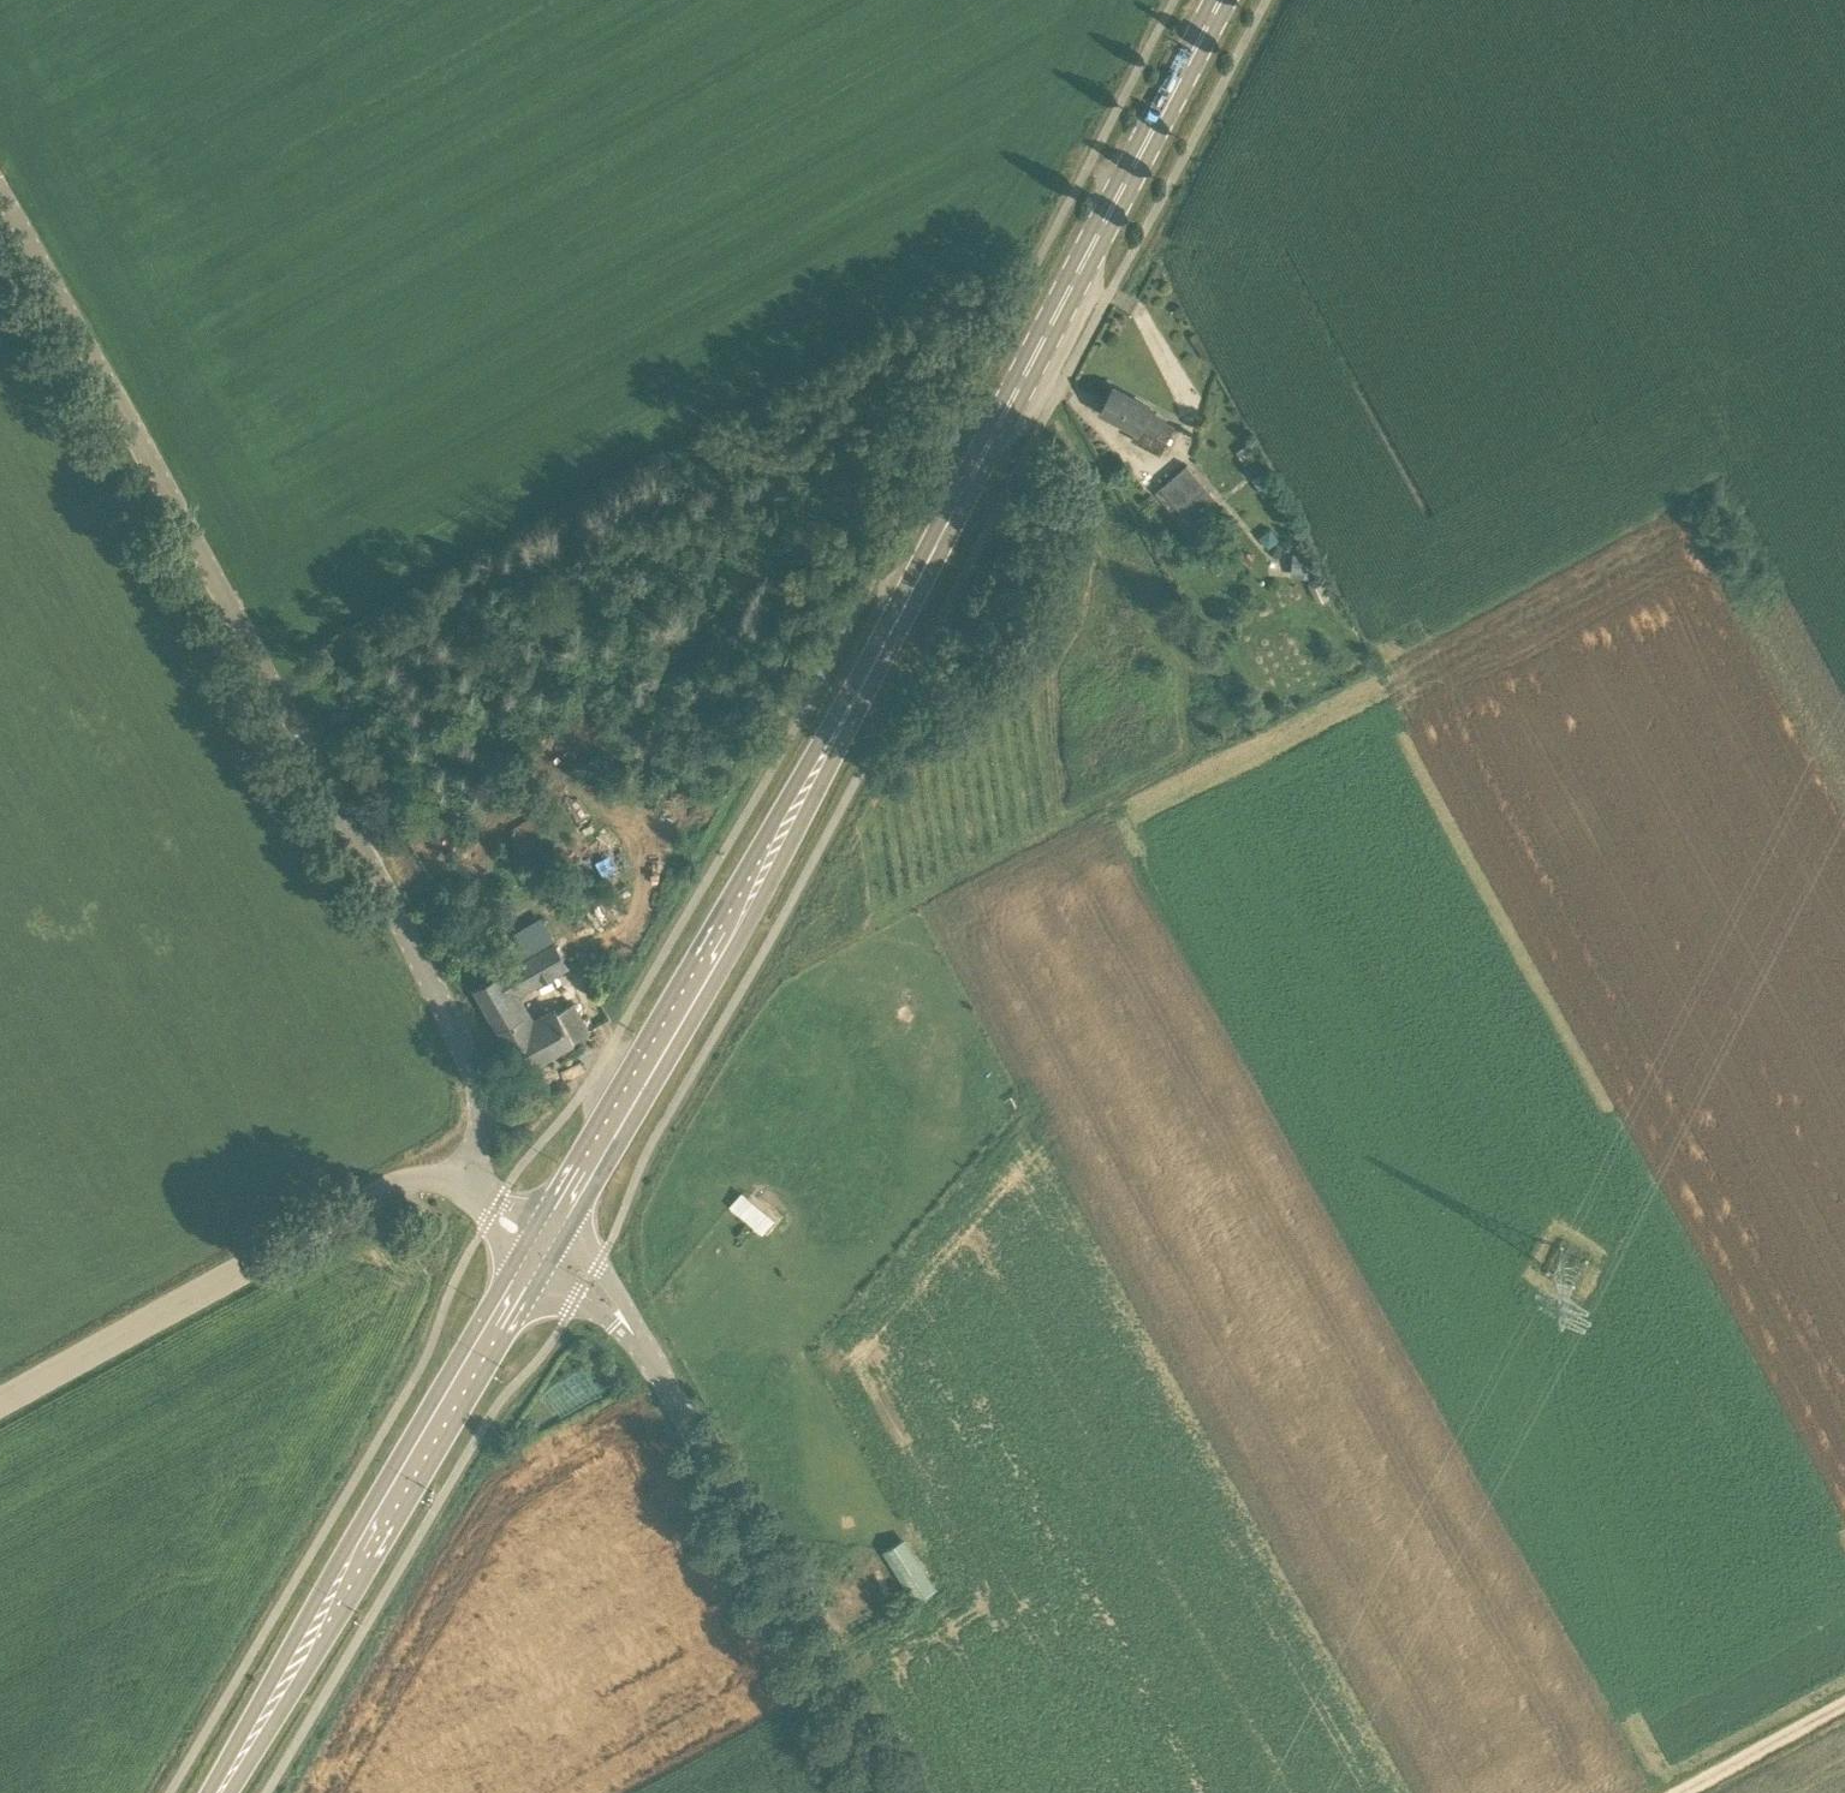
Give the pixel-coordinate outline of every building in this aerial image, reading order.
[(1161,453),(1173,430),(1162,424),(1165,420),(1149,411),(1151,407),(1114,387),(1102,410),(1139,430),(1134,439),(1161,453)] [(1239,450),(1246,463),(1257,457),(1249,444),(1239,450)] [(1156,491),(1182,522),(1209,499),(1182,468),(1156,491)] [(1274,486),(1265,471),(1264,470),(1252,477),(1263,497),(1275,490),(1274,486)] [(1311,554),(1294,553),(1292,576),(1309,577),(1311,554)] [(340,655),(332,640),(321,647),(329,661),(340,655)] [(552,805),(514,827),(530,854),(567,832),(552,805)] [(590,1032),(579,1011),(570,995),(541,1012),(529,990),(577,963),(549,915),(463,963),(523,1070),(590,1032)] [(743,1187),(729,1203),(762,1232),(776,1216),(743,1187)] [(909,1533),(885,1546),(913,1600),(938,1588),(909,1533)]
